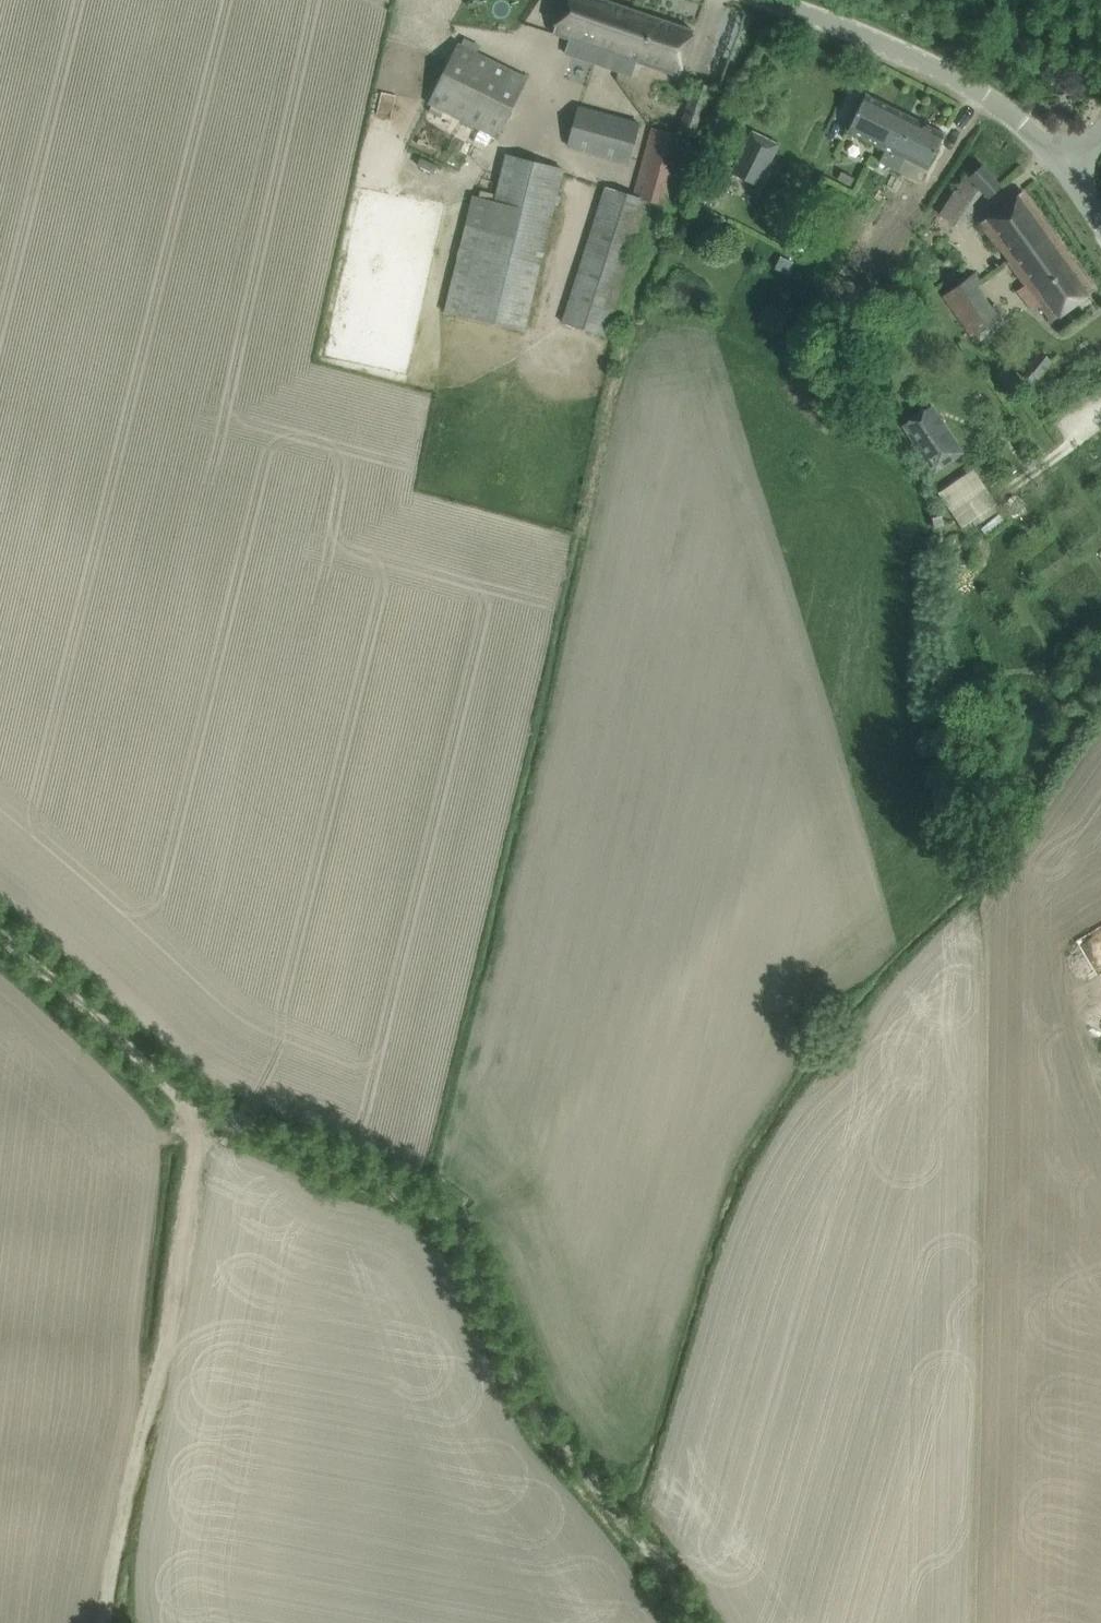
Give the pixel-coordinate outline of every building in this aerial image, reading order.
[(562,9),(554,33),(599,49),(595,62),(620,71),(625,57),(678,75),(694,31),(604,0),(565,0),(562,9)] [(497,136),(517,97),(527,77),(459,43),(429,103),(497,136)] [(711,88),(695,82),(679,131),(694,137),(711,88)] [(1057,95),(1059,95),(1070,94),(1069,85),(1067,84),(1059,84),(1056,86),(1057,95)] [(848,130),(885,148),(891,138),(896,140),(898,135),(903,137),(908,127),(909,127),(913,118),(865,95),(848,130)] [(567,147),(630,163),(640,120),(578,105),(567,147)] [(926,169),(934,153),(944,133),(913,118),(909,127),(908,127),(903,137),(898,135),(896,140),(891,138),(885,148),(879,161),(920,181),(926,168),(926,169)] [(670,207),(688,138),(652,128),(632,196),(605,187),(561,323),(604,338),(643,219),(650,221),(655,203),(670,207)] [(745,146),(732,173),(757,186),(771,159),(745,146)] [(525,332),(564,169),(504,154),(492,201),(472,196),(444,312),(525,332)] [(982,165),(969,176),(989,197),(1001,186),(982,165)] [(850,186),(854,178),(841,172),(837,180),(850,186)] [(1052,320),(1094,289),(1022,191),(980,222),(1052,320)] [(893,218),(902,223),(911,210),(903,205),(893,218)] [(975,336),(1000,319),(972,278),(943,298),(972,338),(975,336)] [(1035,377),(1038,379),(1052,362),(1039,352),(1026,368),(1028,370),(1022,375),(1031,382),(1035,377)] [(966,453),(933,405),(901,426),(934,474),(966,453)] [(949,488),(961,505),(985,488),(973,471),(949,488)] [(1002,509),(982,523),(988,532),(1008,518),(1002,509)]
